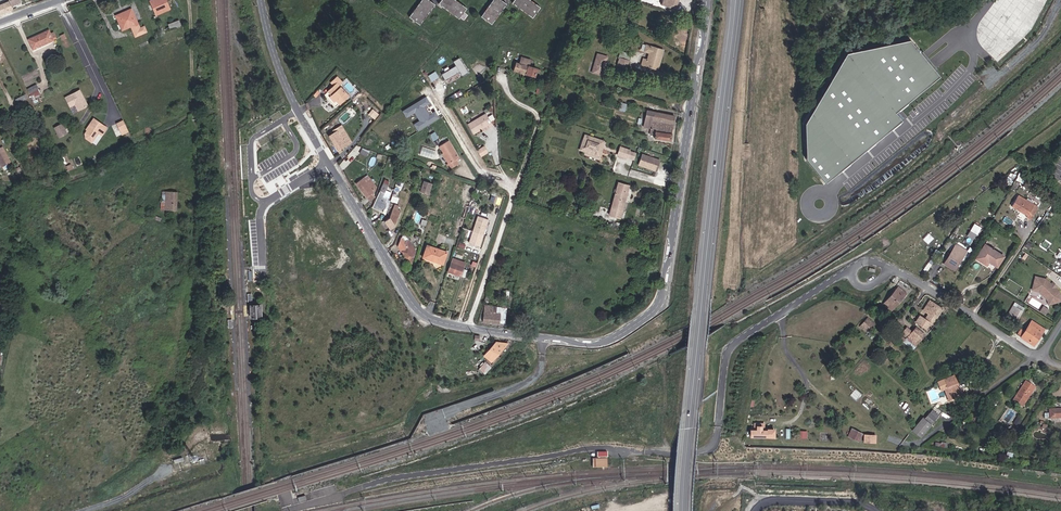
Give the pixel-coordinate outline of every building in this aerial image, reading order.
[(0,14),(13,9),(11,5),(21,1),(20,0),(9,0),(9,1),(0,5),(0,14)] [(166,0),(152,0),(150,1),(157,15),(170,8),(166,0)] [(409,17),(420,24),(435,4),(429,0),(421,0),(409,17)] [(438,3),(459,18),(466,8),(455,0),(441,0),(438,3)] [(501,0),(493,0),(481,16),(491,24),(506,4),(501,0)] [(512,3),(532,18),(540,7),(530,0),(514,0),(512,3)] [(660,4),(674,9),(677,0),(662,0),(660,4)] [(140,28),(132,9),(116,16),(123,30),(131,26),(136,36),(143,33),(146,32),(144,27),(140,28)] [(179,20),(169,24),(171,29),(181,26),(179,20)] [(53,40),(49,31),(29,40),(33,49),(53,40)] [(807,160),(826,183),(902,121),(894,112),(939,76),(909,40),(846,54),(805,124),(807,160)] [(658,60),(660,61),(663,50),(646,45),(644,51),(649,53),(647,60),(643,59),(641,65),(655,69),(658,60)] [(617,65),(626,68),(628,61),(621,59),(623,52),(621,51),(619,59),(617,65)] [(623,52),(621,59),(628,61),(630,54),(623,52)] [(602,75),(606,62),(607,57),(598,54),(593,72),(602,75)] [(456,65),(442,73),(445,79),(460,71),(462,75),(468,72),(460,57),(453,61),(456,65)] [(514,70),(530,75),(535,76),(536,72),(539,73),(540,70),(537,69),(537,68),(528,65),(530,60),(522,58),(520,63),(517,62),(514,70)] [(432,81),(439,76),(436,71),(429,75),(432,81)] [(340,85),(342,83),(337,78),(330,85),(333,88),(327,94),(332,98),(335,101),(339,105),(349,94),(340,85)] [(65,96),(70,106),(75,103),(77,104),(79,109),(88,105),(84,98),(82,97),(81,95),(82,93),(80,89),(65,96)] [(15,99),(18,103),(28,98),(26,94),(15,99)] [(429,103),(426,97),(403,111),(407,117),(414,113),(419,120),(413,124),(418,131),(439,118),(435,111),(429,115),(423,107),(429,103)] [(375,118),(379,111),(373,107),(369,114),(375,118)] [(654,138),(670,140),(674,116),(647,111),(643,127),(651,128),(650,134),(655,135),(654,138)] [(485,113),(467,124),(472,134),(487,125),(489,127),(492,125),(485,113)] [(107,127),(94,119),(88,127),(90,128),(88,131),(85,134),(86,138),(93,142),(99,133),(102,135),(107,127)] [(120,130),(127,126),(123,119),(117,123),(120,130)] [(58,135),(68,131),(64,123),(54,128),(58,135)] [(343,128),(339,130),(347,144),(351,142),(343,128)] [(329,136),(338,150),(347,144),(339,130),(329,136)] [(600,148),(601,145),(602,146),(603,141),(585,135),(582,143),(592,146),(590,152),(598,155),(601,148),(600,148)] [(447,141),(438,146),(443,153),(442,154),(448,164),(446,165),(449,169),(458,164),(455,160),(458,158),(447,141)] [(590,152),(592,146),(582,143),(580,149),(590,152)] [(2,146),(0,147),(0,163),(2,167),(11,162),(2,146)] [(433,158),(435,150),(422,146),(419,154),(433,158)] [(487,152),(484,146),(477,151),(480,156),(487,152)] [(626,158),(629,150),(620,147),(617,155),(626,158)] [(656,171),(659,161),(642,155),(638,165),(656,171)] [(353,171),(351,172),(349,169),(348,170),(353,179),(356,177),(353,171)] [(356,183),(367,197),(369,200),(375,196),(373,192),(375,190),(378,185),(376,183),(374,184),(370,180),(368,182),(364,177),(356,183)] [(429,194),(433,183),(423,180),(420,191),(429,194)] [(622,210),(629,186),(618,183),(609,215),(617,217),(619,209),(622,210)] [(373,207),(383,212),(387,202),(385,201),(389,193),(385,191),(387,186),(384,184),(373,207)] [(166,201),(165,209),(177,209),(177,191),(166,191),(166,195),(166,201)] [(1033,205),(1017,195),(1011,206),(1020,211),(1020,210),(1023,211),(1022,212),(1027,215),(1026,217),(1030,219),(1035,211),(1031,209),(1033,205)] [(384,221),(389,229),(395,225),(401,210),(398,209),(400,206),(395,204),(390,217),(384,221)] [(479,246),(488,220),(478,216),(469,242),(479,246)] [(973,240),(976,235),(970,231),(967,236),(973,240)] [(399,246),(411,266),(416,251),(408,239),(404,235),(402,237),(399,246)] [(423,257),(434,261),(438,248),(427,245),(423,257)] [(949,258),(945,264),(954,270),(966,251),(956,245),(948,257),(949,258)] [(997,268),(1003,257),(984,245),(975,259),(986,266),(988,262),(997,268)] [(438,248),(434,261),(443,264),(447,252),(438,248)] [(448,271),(460,275),(465,262),(453,258),(448,271)] [(1036,278),(1033,290),(1039,291),(1048,300),(1049,304),(1060,301),(1060,299),(1058,291),(1055,288),(1053,290),(1050,288),(1052,285),(1046,280),(1036,278)] [(891,311),(906,293),(898,287),(884,304),(891,311)] [(258,292),(249,292),(250,303),(258,303),(258,292)] [(932,324),(942,308),(929,301),(923,310),(929,313),(924,319),(919,316),(915,323),(925,329),(929,322),(932,324)] [(251,317),(261,317),(260,305),(250,305),(251,317)] [(483,321),(500,322),(501,312),(494,311),(495,306),(485,305),(483,321)] [(1017,320),(1022,311),(1013,305),(1008,314),(1017,320)] [(1043,305),(1040,311),(1046,314),(1049,309),(1043,305)] [(501,312),(500,322),(504,323),(507,307),(502,307),(495,306),(494,311),(501,312)] [(875,325),(868,319),(860,327),(867,334),(875,325)] [(1044,328),(1031,320),(1024,331),(1021,329),(1017,335),(1033,345),(1044,328)] [(907,337),(912,332),(906,327),(902,333),(907,337)] [(915,345),(924,335),(916,327),(907,337),(915,345)] [(493,363),(507,345),(497,338),(483,356),(493,363)] [(485,361),(479,368),(486,374),(492,366),(485,361)] [(957,384),(954,375),(943,379),(947,389),(945,389),(949,401),(960,396),(956,385),(957,384)] [(1023,384),(1033,390),(1035,387),(1025,381),(1023,384)] [(1025,402),(1033,390),(1023,384),(1016,396),(1025,402)] [(970,401),(977,396),(973,392),(967,397),(970,401)] [(929,412),(936,418),(938,415),(932,409),(929,412)] [(1050,418),(1060,417),(1060,409),(1049,409),(1050,418)] [(936,418),(929,412),(925,418),(923,417),(913,430),(921,437),(936,418)] [(750,436),(774,436),(774,429),(767,429),(767,430),(761,430),(762,426),(757,426),(757,430),(750,430),(750,436)] [(859,441),(862,433),(851,428),(848,436),(859,441)] [(606,467),(606,458),(594,459),(595,468),(606,467)]
